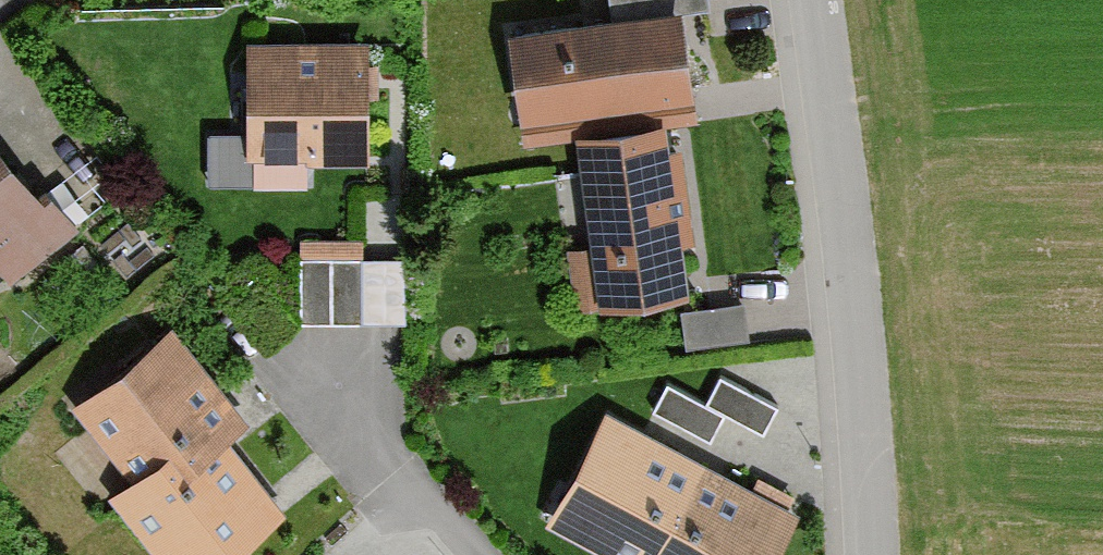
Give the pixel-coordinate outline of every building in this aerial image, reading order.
[(505,36),(520,151),(573,144),(587,253),(571,255),(578,308),(687,294),(681,246),(691,244),(679,154),(663,156),(660,136),(689,132),(675,20),(709,15),(707,0),(605,0),(608,23),(505,36)] [(366,51),(244,48),(241,166),(251,166),(251,188),(308,189),(309,168),(364,169),(366,51)] [(8,290),(121,196),(95,166),(45,207),(0,154),(0,280),(8,290)] [(408,328),(407,259),(361,259),(361,243),(300,244),(301,330),(408,328)] [(692,333),(750,328),(747,299),(690,304),(692,333)] [(163,335),(72,412),(131,481),(109,500),(156,554),(235,554),(283,515),(220,441),(240,425),(163,335)] [(776,411),(720,381),(706,408),(762,438),(776,411)] [(723,419),(668,389),(653,416),(709,446),(723,419)] [(604,419),(546,532),(591,554),(781,554),(800,519),(604,419)]
